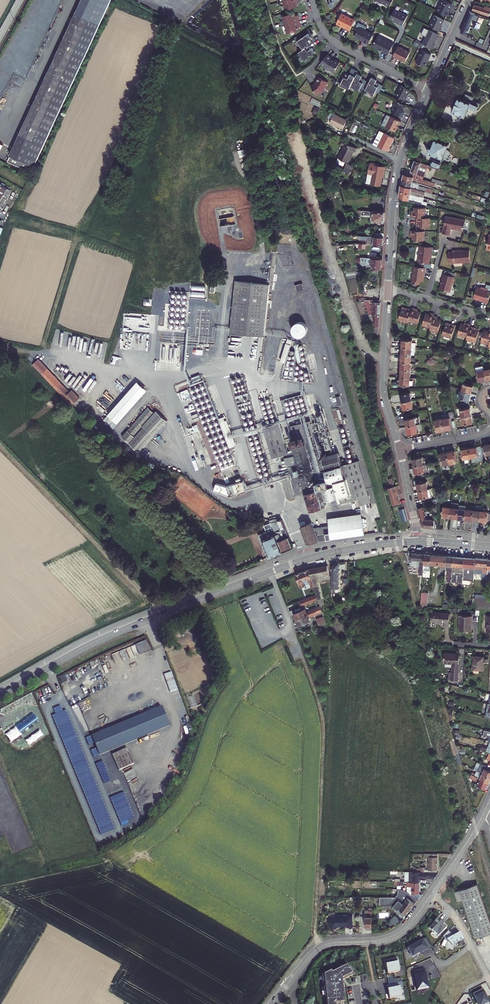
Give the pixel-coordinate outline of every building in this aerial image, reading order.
[(9,156),(34,167),(107,0),(78,0),(9,156)] [(445,14),(448,10),(446,9),(450,2),(446,0),(439,0),(434,9),(445,14)] [(471,8),(488,14),(489,9),(489,6),(484,4),(483,6),(473,3),(471,8)] [(406,14),(393,8),(388,17),(401,24),(406,14)] [(468,9),(459,29),(465,32),(472,16),(479,19),(481,14),(470,9),(468,9)] [(293,14),(292,11),(280,14),(285,31),(297,28),(297,25),(296,23),(299,22),(297,15),(294,16),(293,14)] [(348,29),(353,18),(339,11),(334,21),(343,26),(348,29)] [(432,13),(427,24),(438,29),(440,26),(439,25),(442,18),(432,13)] [(366,43),(372,33),(358,26),(353,35),(361,39),(361,40),(362,41),(366,43)] [(424,35),(420,42),(431,47),(433,44),(432,43),(437,33),(423,26),(419,33),(424,35)] [(294,35),(293,36),(298,43),(297,44),(300,48),(306,44),(310,40),(308,37),(309,36),(306,31),(296,38),(294,35)] [(387,53),(392,42),(377,34),(371,45),(377,48),(378,47),(381,49),(381,50),(387,53)] [(300,48),(295,51),(298,55),(299,55),(303,60),(306,58),(305,56),(313,51),(310,46),(308,47),(306,44),(300,48)] [(405,61),(410,52),(398,46),(394,55),(405,61)] [(429,53),(420,48),(414,61),(423,65),(429,53)] [(326,53),(319,61),(324,66),(333,70),(338,61),(332,58),(330,57),(326,53)] [(246,78),(253,77),(250,66),(244,67),(246,78)] [(349,84),(355,72),(353,71),(351,74),(348,72),(347,74),(344,72),(338,84),(342,86),(343,85),(347,87),(349,84)] [(359,86),(363,88),(364,86),(360,84),(363,78),(359,76),(360,75),(355,72),(349,84),(353,86),(352,87),(357,90),(359,86)] [(326,81),(316,75),(313,82),(309,84),(314,93),(321,89),(322,87),(323,87),(326,81)] [(364,86),(363,88),(367,90),(367,92),(372,94),(373,90),(377,92),(378,90),(375,88),(378,82),(374,80),(375,79),(369,76),(367,80),(364,86)] [(393,94),(403,99),(408,89),(399,84),(393,94)] [(457,94),(456,94),(450,108),(463,114),(467,104),(475,107),(476,103),(470,101),(470,99),(467,98),(469,95),(468,93),(460,90),(459,90),(457,94)] [(313,97),(311,102),(320,105),(322,101),(313,97)] [(403,104),(394,100),(389,110),(401,116),(402,112),(400,111),(403,104)] [(347,120),(333,113),(328,122),(342,129),(347,120)] [(397,124),(399,121),(389,116),(388,118),(384,116),(380,124),(393,131),(397,124)] [(447,128),(452,130),(459,133),(461,127),(450,122),(447,128)] [(459,133),(452,130),(449,137),(456,140),(459,133)] [(371,144),(387,152),(389,148),(388,147),(393,138),(382,132),(379,139),(375,137),(371,144)] [(442,158),(448,142),(434,136),(431,145),(429,144),(426,150),(437,154),(437,156),(442,158)] [(346,142),(339,158),(349,163),(355,151),(356,151),(358,148),(346,142)] [(435,168),(437,166),(429,163),(415,158),(409,174),(422,178),(427,165),(435,168)] [(384,178),(386,167),(370,164),(368,174),(373,174),(371,184),(381,186),(383,177),(384,178)] [(402,178),(412,181),(413,179),(436,186),(437,183),(430,180),(422,178),(409,174),(403,172),(402,178)] [(432,176),(430,180),(437,183),(442,184),(443,180),(432,176)] [(412,183),(412,181),(402,178),(401,183),(423,189),(424,186),(412,183)] [(399,189),(416,194),(416,191),(424,194),(425,190),(423,189),(401,183),(399,189)] [(10,190),(0,185),(0,210),(10,190)] [(398,195),(401,196),(421,202),(422,198),(415,196),(416,194),(399,189),(398,195)] [(429,226),(429,216),(424,216),(424,206),(413,206),(413,209),(413,212),(411,211),(410,215),(415,216),(415,219),(418,219),(417,225),(429,226)] [(385,213),(358,209),(358,212),(361,212),(361,216),(374,218),(374,221),(384,223),(385,213)] [(464,217),(444,214),(441,231),(449,232),(450,226),(455,227),(455,226),(462,227),(464,217)] [(412,232),(412,235),(411,238),(423,239),(423,229),(410,229),(410,232),(412,232)] [(373,241),(373,245),(383,246),(384,238),(374,237),(368,236),(367,240),(373,241)] [(433,245),(422,244),(420,260),(422,261),(431,262),(432,255),(433,245)] [(456,248),(452,249),(452,250),(447,250),(448,260),(453,260),(453,261),(469,260),(468,248),(456,249),(456,248)] [(372,265),(371,269),(382,270),(382,259),(363,257),(362,264),(372,265)] [(426,280),(426,274),(425,274),(426,270),(427,270),(428,270),(428,266),(417,264),(415,282),(422,283),(422,279),(426,280)] [(453,277),(454,275),(443,272),(441,278),(443,278),(442,282),(442,281),(440,287),(450,290),(452,282),(453,281),(454,278),(453,277)] [(274,283),(239,278),(232,331),(266,336),(274,283)] [(296,284),(298,291),(305,289),(303,282),(296,284)] [(489,290),(489,284),(486,283),(484,287),(480,285),(479,287),(475,285),(472,297),(482,300),(487,302),(489,290)] [(380,297),(366,297),(377,337),(380,337),(382,303),(380,303),(380,297)] [(419,310),(416,309),(414,309),(414,307),(411,306),(410,307),(407,306),(406,308),(404,308),(401,307),(398,318),(407,320),(407,319),(416,321),(419,310)] [(436,330),(439,320),(435,318),(436,315),(433,314),(433,312),(429,311),(429,312),(428,314),(424,313),(421,323),(429,326),(428,328),(436,330)] [(292,322),(293,336),(307,335),(306,321),(292,322)] [(466,335),(465,337),(474,340),(477,329),(474,328),(472,327),(473,325),(469,324),(470,322),(466,321),(465,323),(463,323),(460,322),(457,333),(466,335)] [(449,324),(444,322),(441,333),(450,336),(454,323),(450,322),(449,324)] [(487,345),(489,345),(489,328),(488,328),(488,329),(487,331),(483,330),(480,340),(488,343),(487,345)] [(287,338),(282,361),(287,362),(292,339),(287,338)] [(404,346),(413,346),(413,338),(404,338),(404,346)] [(413,346),(404,346),(404,353),(413,354),(416,354),(416,346),(413,346)] [(162,349),(162,362),(169,362),(169,364),(178,364),(178,350),(162,349)] [(404,353),(403,360),(412,361),(413,354),(404,353)] [(31,365),(63,399),(69,393),(53,376),(54,375),(53,374),(52,375),(37,360),(31,365)] [(477,380),(484,378),(483,369),(482,365),(475,366),(477,380)] [(402,375),(412,376),(412,368),(403,368),(402,375)] [(92,375),(78,388),(86,395),(99,382),(92,375)] [(412,376),(402,375),(402,383),(411,384),(412,376)] [(333,378),(327,379),(329,387),(335,385),(333,378)] [(145,393),(133,382),(102,418),(114,429),(145,393)] [(464,383),(462,390),(471,393),(473,386),(464,383)] [(469,400),(471,393),(462,390),(460,397),(469,400)] [(402,394),(404,402),(412,400),(411,393),(402,394)] [(285,418),(308,411),(303,394),(280,401),(285,418)] [(414,408),(412,400),(404,402),(405,409),(414,408)] [(156,408),(151,403),(124,433),(124,432),(121,435),(122,436),(121,437),(138,452),(166,420),(156,411),(152,415),(151,414),(156,408)] [(460,408),(462,415),(471,414),(470,407),(460,408)] [(473,421),(471,414),(462,415),(463,423),(473,421)] [(227,415),(220,417),(230,447),(237,444),(233,432),(232,432),(227,415)] [(448,416),(441,417),(443,428),(450,426),(448,416)] [(415,417),(407,419),(408,426),(417,425),(415,417)] [(435,429),(443,428),(441,417),(433,418),(435,429)] [(324,504),(322,498),(339,493),(342,502),(360,497),(370,494),(364,475),(359,459),(342,464),(339,452),(328,455),(329,454),(329,453),(329,452),(328,451),(327,450),(326,450),(324,450),(323,451),(322,452),(322,454),(323,455),(325,456),(322,457),(310,420),(300,423),(301,428),(292,431),(294,438),(291,439),(293,445),(310,502),(311,508),(324,504)] [(417,425),(408,426),(409,434),(418,432),(417,425)] [(283,434),(282,434),(271,438),(277,456),(286,453),(289,452),(287,447),(283,434)] [(489,452),(489,443),(483,444),(483,445),(479,446),(480,454),(489,452)] [(480,454),(479,446),(479,444),(468,447),(469,455),(470,461),(481,458),(480,454)] [(307,503),(310,502),(293,445),(287,447),(289,452),(286,453),(293,475),(297,489),(299,488),(303,487),(307,503)] [(469,455),(468,447),(460,448),(462,456),(463,461),(467,461),(466,455),(469,455)] [(453,449),(446,451),(448,461),(455,460),(453,449)] [(448,461),(446,451),(439,452),(441,463),(448,461)] [(196,455),(193,457),(198,470),(201,469),(196,455)] [(422,456),(413,458),(415,465),(423,463),(422,456)] [(427,462),(423,463),(415,465),(416,473),(428,470),(427,462)] [(299,494),(297,489),(293,475),(286,477),(291,496),(299,494)] [(390,485),(389,485),(393,502),(399,500),(397,492),(400,491),(397,482),(394,483),(392,475),(388,476),(390,485)] [(231,495),(246,490),(247,489),(244,479),(228,485),(231,495)] [(418,481),(420,489),(428,487),(427,480),(418,481)] [(431,487),(428,487),(420,489),(421,496),(428,495),(428,496),(432,495),(431,487)] [(360,497),(362,503),(371,500),(370,494),(360,497)] [(457,515),(457,506),(458,502),(450,501),(450,505),(449,514),(457,515)] [(422,506),(417,507),(421,523),(423,525),(437,526),(438,518),(426,518),(422,506)] [(457,515),(464,515),(465,507),(457,506),(457,515)] [(406,507),(400,509),(403,520),(409,519),(406,507)] [(472,516),(472,508),(465,507),(464,515),(472,516)] [(472,516),(479,517),(480,508),(472,508),(472,516)] [(479,517),(487,518),(487,511),(488,509),(480,508),(479,517)] [(329,518),(331,530),(332,538),(364,534),(361,514),(329,518)] [(272,518),(273,519),(277,530),(279,531),(280,530),(281,532),(273,534),(271,531),(260,535),(266,553),(269,552),(271,557),(294,547),(284,520),(280,518),(279,517),(277,516),(272,518)] [(302,526),(307,542),(319,540),(332,538),(331,530),(316,531),(312,521),(303,525),(302,526)] [(431,556),(414,555),(413,559),(416,568),(424,568),(424,570),(425,571),(425,579),(429,579),(431,556)] [(437,567),(452,568),(453,558),(437,557),(437,567)] [(469,585),(471,559),(459,559),(458,577),(460,577),(460,575),(466,576),(466,577),(464,577),(464,580),(466,580),(466,585),(469,585)] [(481,575),(481,567),(482,560),(476,560),(471,559),(469,585),(469,586),(476,587),(477,583),(480,583),(481,575)] [(482,560),(481,567),(481,575),(489,576),(489,561),(482,560)] [(338,564),(337,588),(345,588),(346,563),(338,564)] [(333,566),(314,571),(317,578),(319,578),(320,583),(327,581),(326,577),(331,576),(331,574),(334,573),(333,566)] [(311,570),(300,574),(306,587),(311,586),(311,584),(314,583),(316,588),(319,587),(317,578),(314,571),(314,569),(311,570)] [(300,614),(302,620),(327,610),(325,607),(311,613),(310,610),(300,614)] [(302,620),(304,626),(315,621),(314,619),(328,613),(327,610),(302,620)] [(432,612),(431,621),(444,622),(444,626),(449,626),(450,613),(432,612)] [(460,617),(459,631),(471,632),(472,617),(460,617)] [(135,644),(140,654),(151,649),(146,639),(135,644)] [(452,672),(452,677),(459,677),(459,672),(458,672),(459,654),(445,654),(444,663),(453,664),(452,672)] [(474,657),(473,670),(483,670),(484,657),(474,657)] [(62,683),(68,681),(66,675),(60,677),(62,683)] [(191,707),(199,705),(195,693),(188,695),(191,707)] [(98,753),(170,727),(162,707),(90,733),(98,753)] [(37,713),(27,720),(31,727),(41,719),(37,713)] [(27,720),(23,723),(28,729),(32,727),(31,727),(27,720)] [(23,723),(18,726),(23,733),(28,729),(23,723)] [(16,724),(11,728),(18,738),(24,734),(23,733),(18,726),(16,724)] [(5,732),(13,742),(18,738),(11,728),(5,732)] [(46,735),(43,730),(35,736),(38,741),(46,735)] [(31,746),(38,741),(35,736),(27,742),(31,746)] [(128,747),(112,753),(118,770),(134,764),(128,747)] [(488,753),(486,758),(489,760),(488,763),(484,762),(483,764),(481,762),(480,764),(489,767),(489,754),(488,753)] [(480,764),(477,762),(474,768),(477,769),(476,771),(489,777),(489,767),(480,764)] [(489,783),(489,777),(476,771),(475,774),(473,773),(472,775),(489,784),(489,783)] [(487,790),(489,784),(472,775),(470,774),(468,777),(478,782),(477,784),(476,784),(475,787),(481,790),(482,788),(487,790)] [(429,857),(428,869),(423,869),(423,867),(420,867),(419,872),(437,872),(438,854),(424,854),(424,857),(429,857)] [(413,872),(412,883),(419,883),(420,880),(422,878),(434,879),(438,872),(437,872),(419,872),(413,872)] [(398,883),(398,888),(402,888),(402,884),(404,884),(405,880),(401,880),(401,878),(396,878),(396,883),(398,883)] [(410,895),(409,896),(417,902),(422,895),(419,894),(419,883),(412,883),(407,882),(407,893),(410,895)] [(455,891),(458,901),(463,900),(476,937),(489,932),(489,922),(477,883),(455,891)] [(399,897),(398,899),(411,910),(417,902),(409,896),(405,900),(402,898),(399,897)] [(395,897),(380,897),(380,906),(392,906),(399,911),(400,910),(407,915),(411,910),(398,899),(395,897)] [(360,927),(365,927),(373,927),(372,907),(369,907),(369,910),(368,910),(368,916),(365,916),(360,916),(360,927)] [(337,913),(329,918),(334,927),(340,924),(349,924),(354,924),(354,913),(337,913)] [(395,917),(390,922),(395,927),(400,921),(395,917)] [(447,926),(436,919),(428,927),(438,935),(447,926)] [(461,932),(454,936),(448,930),(443,937),(447,941),(445,947),(453,951),(456,944),(464,940),(461,932)] [(429,948),(424,939),(408,947),(413,957),(429,948)] [(389,964),(392,977),(404,974),(401,961),(389,964)] [(330,1003),(348,1003),(346,983),(356,978),(350,966),(327,977),(329,990),(327,990),(328,999),(330,999),(330,1003)] [(417,993),(429,991),(425,967),(413,969),(417,993)] [(390,988),(393,1002),(405,999),(403,991),(406,990),(405,982),(397,983),(398,987),(390,988)]
